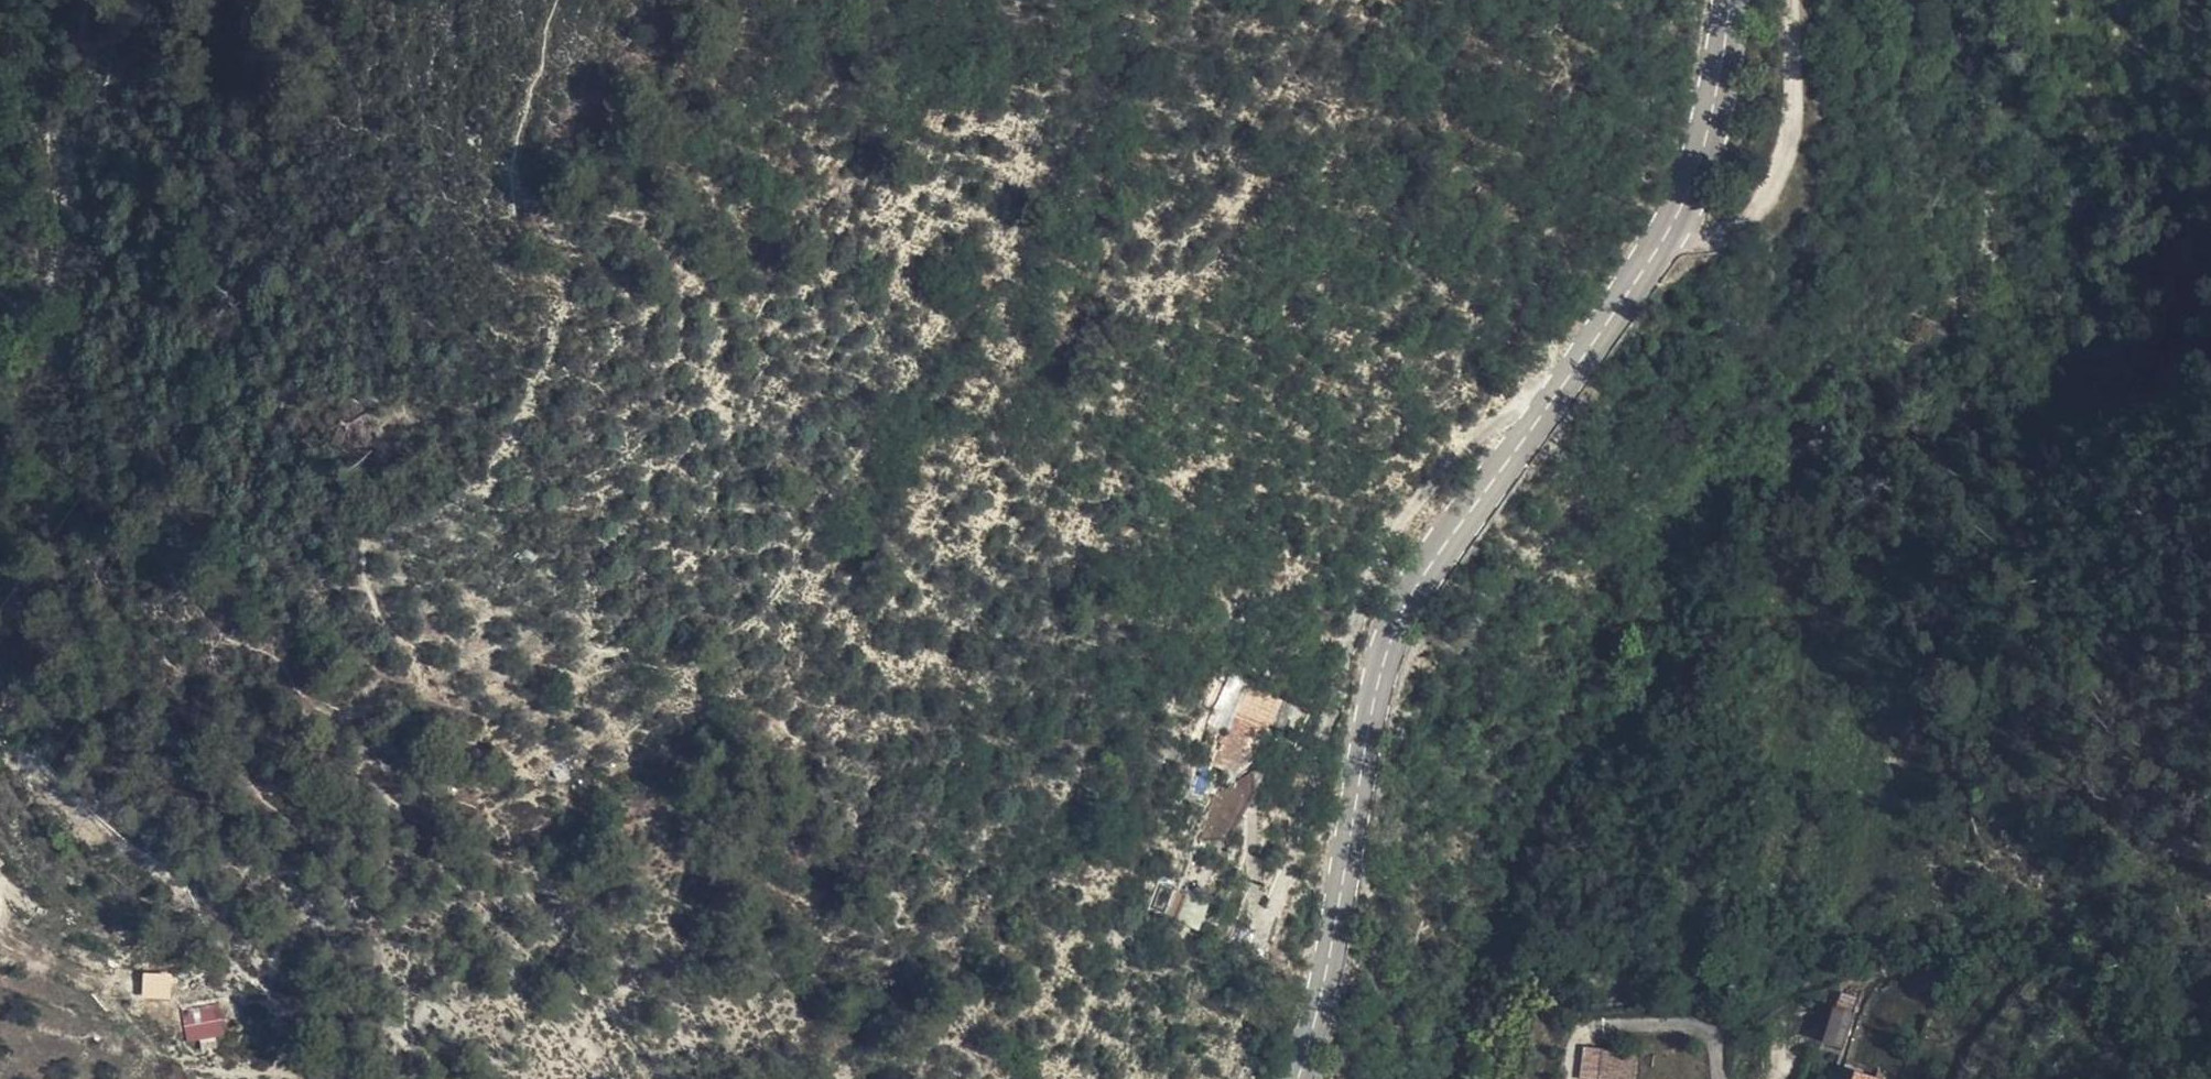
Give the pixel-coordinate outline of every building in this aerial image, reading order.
[(1241,761),(1255,727),(1240,720),(1224,754),(1223,754),(1220,761),(1229,765),(1232,757),(1241,761)] [(242,937),(234,939),(238,943),(244,948),(242,937)] [(1813,1011),(1830,1016),(1839,985),(1821,981),(1813,1011)] [(185,1040),(224,1037),(221,1004),(182,1007),(185,1040)] [(1840,1048),(1853,1012),(1834,1005),(1821,1041),(1840,1048)] [(1575,1054),(1625,1063),(1630,1031),(1581,1020),(1575,1054)] [(1888,1065),(1869,1060),(1871,1050),(1847,1044),(1838,1078),(1884,1078),(1888,1065)]
